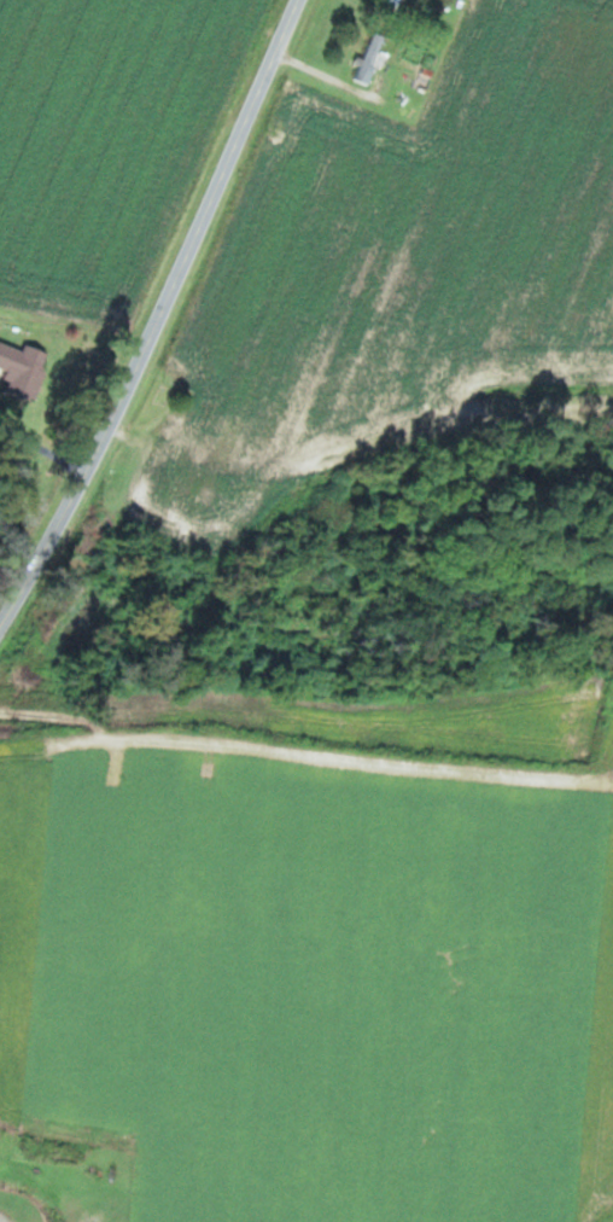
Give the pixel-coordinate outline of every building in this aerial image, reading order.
[(388,35),(374,31),(358,79),(373,83),(388,35)] [(53,353),(0,339),(0,366),(15,370),(9,391),(41,399),(53,353)]
